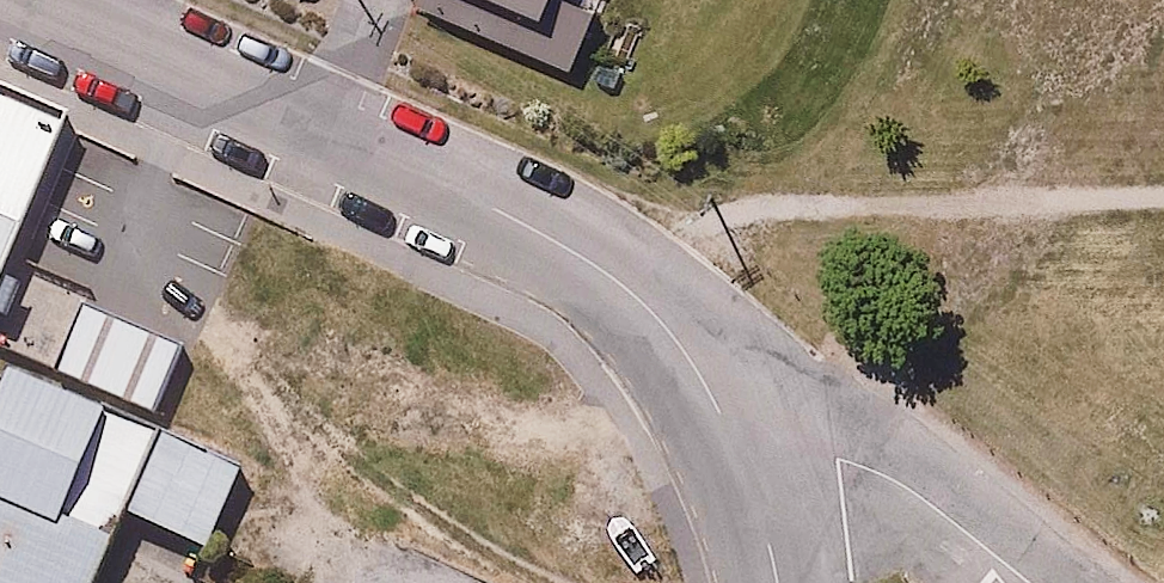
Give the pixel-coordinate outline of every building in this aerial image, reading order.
[(0,96),(0,299),(70,126),(0,96)] [(183,346),(85,306),(59,370),(157,412),(183,346)] [(0,366),(0,582),(101,582),(132,514),(211,545),(247,467),(0,366)]
